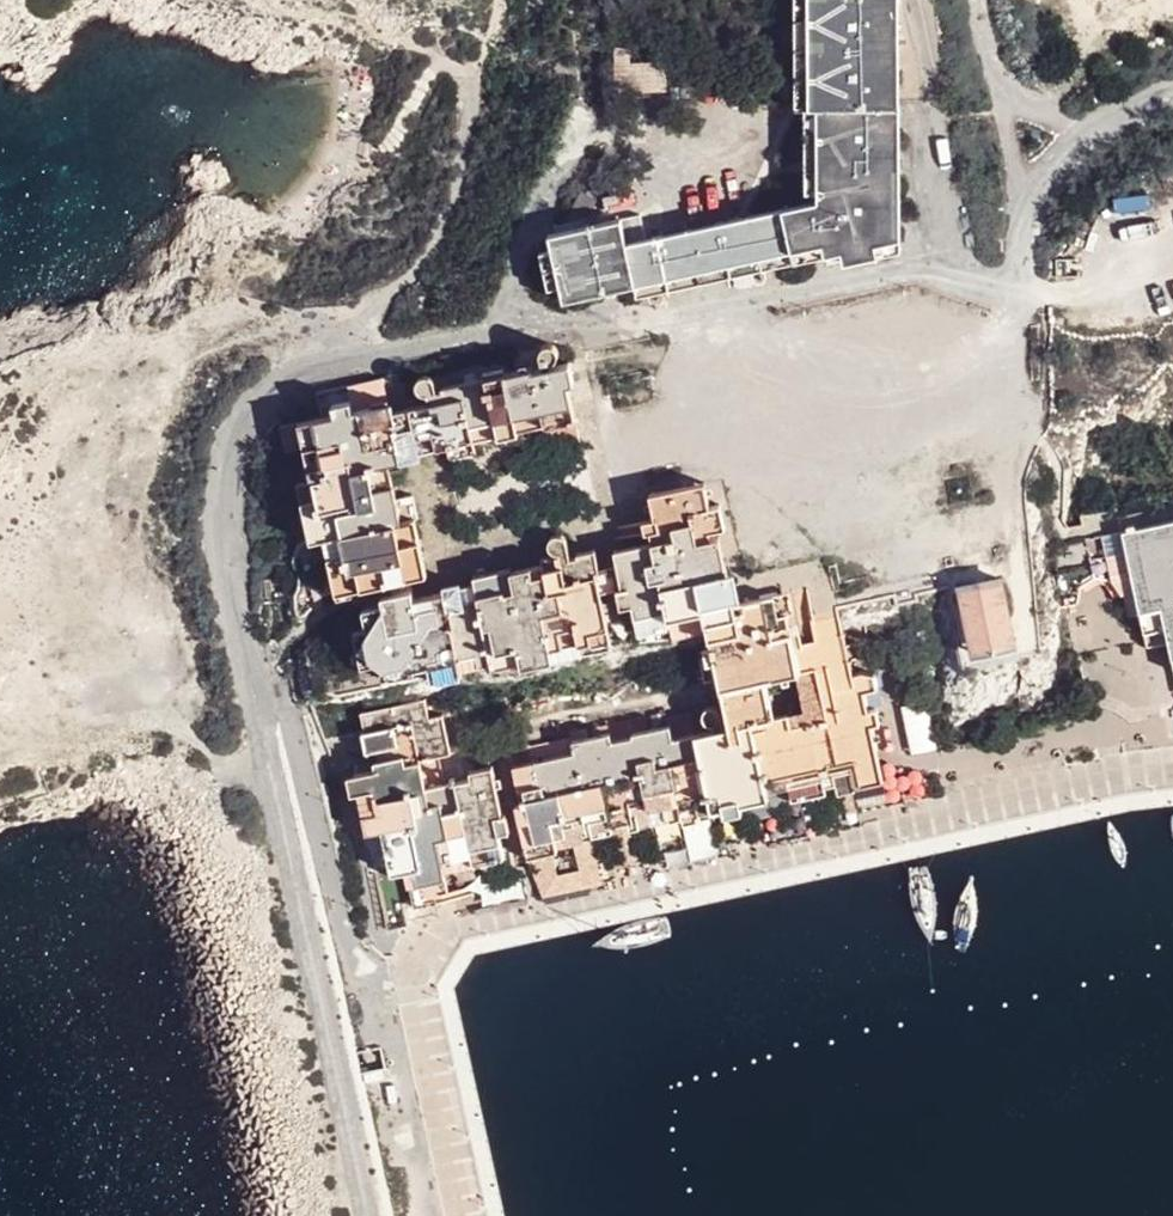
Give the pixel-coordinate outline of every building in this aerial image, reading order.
[(547,241),(549,250),(539,255),(547,294),(557,292),(560,307),(634,289),(635,299),(839,259),(843,268),(874,262),(899,254),(899,0),(794,0),(794,113),(803,113),(804,197),(815,198),(817,209),(648,240),(642,215),(547,241)] [(406,413),(413,445),(571,414),(567,391),(572,390),(568,370),(556,372),(554,368),(556,366),(556,365),(557,363),(557,361),(557,360),(556,358),(556,356),(554,355),(553,354),(551,353),(549,353),(547,353),(546,353),(544,354),(543,354),(542,356),(540,358),(540,360),(540,361),(540,363),(542,375),(532,377),(532,375),(446,392),(446,394),(438,396),(436,390),(436,389),(435,388),(435,386),(433,385),(432,384),(430,384),(428,383),(426,383),(425,384),(424,385),(422,386),(421,387),(420,389),(420,390),(420,392),(420,394),(421,395),(422,397),(422,398),(425,409),(406,413)] [(384,381),(349,388),(351,402),(353,409),(388,402),(384,381)] [(351,402),(334,405),(336,417),(354,414),(353,409),(351,402)] [(313,422),(298,425),(303,450),(304,450),(306,458),(310,480),(312,479),(317,503),(301,506),(307,539),(308,541),(320,539),(328,582),(346,579),(349,591),(421,577),(410,522),(417,521),(412,497),(393,501),(374,504),(373,495),(392,491),(387,467),(400,464),(391,416),(389,407),(354,414),(336,417),(313,422)] [(399,414),(391,416),(400,464),(409,463),(416,461),(415,456),(413,445),(406,413),(399,414)] [(571,414),(413,445),(415,456),(447,449),(449,462),(476,457),(473,444),(495,440),(496,445),(519,441),(518,436),(573,425),(571,414)] [(282,428),(286,453),(303,450),(298,425),(282,428)] [(303,481),(296,482),(301,506),(317,503),(312,479),(310,480),(303,481)] [(393,501),(392,491),(373,495),(374,504),(393,501)] [(703,518),(648,528),(654,554),(693,547),(709,544),(709,542),(703,518)] [(1125,537),(1141,615),(1162,613),(1170,664),(1172,664),(1172,527),(1125,537)] [(1120,597),(1132,594),(1121,538),(1054,556),(1055,575),(1058,611),(1078,606),(1078,588),(1093,576),(1108,579),(1120,597)] [(657,576),(616,584),(622,614),(704,597),(712,640),(733,636),(719,573),(714,574),(712,565),(726,562),(721,540),(709,542),(709,544),(693,547),(699,580),(660,588),(657,576)] [(475,605),(476,612),(429,622),(423,623),(427,642),(450,638),(453,653),(466,651),(473,683),(460,686),(462,697),(488,691),(476,638),(500,632),(499,628),(596,607),(601,606),(596,580),(575,584),(576,588),(571,589),(568,574),(568,573),(567,571),(565,569),(563,568),(561,568),(559,568),(556,568),(555,569),(553,571),(552,573),(552,576),(552,577),(553,580),(554,581),(560,587),(543,590),(544,594),(512,601),(511,597),(475,605)] [(346,579),(328,582),(331,594),(349,591),(346,579)] [(1013,657),(1000,587),(954,597),(967,667),(1013,657)] [(704,597),(622,614),(623,621),(616,622),(620,641),(631,639),(637,665),(672,658),(670,649),(701,643),(712,640),(704,597)] [(610,672),(596,607),(499,628),(500,632),(476,638),(488,691),(489,698),(518,691),(519,696),(553,689),(554,694),(581,688),(579,676),(590,673),(591,676),(610,672)] [(385,628),(364,633),(368,651),(354,654),(361,688),(378,685),(381,703),(414,697),(414,694),(426,691),(428,702),(430,708),(463,701),(462,697),(460,686),(473,683),(466,651),(453,653),(450,638),(427,642),(423,623),(415,625),(413,614),(384,621),(385,628)] [(706,762),(707,766),(689,770),(666,774),(664,760),(641,765),(627,768),(629,772),(609,776),(607,766),(591,770),(568,774),(569,784),(532,792),(511,797),(518,832),(511,833),(518,865),(871,791),(860,734),(872,732),(870,717),(858,714),(854,715),(799,727),(804,754),(771,762),(762,719),(752,676),(789,668),(786,656),(780,628),(733,636),(712,640),(701,643),(706,666),(709,683),(697,686),(703,714),(712,711),(724,762),(717,764),(714,748),(713,748),(712,746),(710,745),(707,745),(705,745),(703,746),(701,748),(700,749),(698,752),(698,754),(699,756),(700,758),(701,760),(704,761),(706,762)] [(672,658),(637,665),(639,677),(677,669),(684,666),(691,669),(706,666),(701,643),(670,649),(672,658)] [(786,656),(789,668),(797,712),(846,700),(835,644),(786,656)] [(789,668),(752,676),(762,719),(797,712),(789,668)] [(421,726),(360,739),(364,758),(364,759),(426,746),(421,726)] [(364,758),(360,758),(364,777),(370,776),(370,781),(445,765),(441,743),(426,746),(364,759),(364,758)] [(664,760),(666,774),(689,770),(685,753),(663,757),(664,760)] [(639,755),(590,765),(591,770),(607,766),(609,776),(629,772),(627,768),(641,765),(639,755)] [(374,795),(350,800),(362,857),(377,854),(378,858),(425,848),(431,875),(495,862),(495,860),(502,859),(490,796),(467,800),(468,805),(441,811),(435,784),(448,782),(445,765),(370,781),(374,795)] [(567,772),(530,780),(532,792),(569,784),(568,774),(567,772)] [(448,782),(435,784),(441,811),(468,805),(467,800),(462,779),(448,782)] [(871,791),(518,865),(523,887),(551,881),(548,869),(559,866),(561,874),(607,864),(606,857),(628,853),(629,859),(674,850),(675,859),(693,855),(692,848),(714,843),(715,851),(735,847),(734,841),(762,835),(760,828),(782,824),(785,841),(819,833),(817,825),(829,823),(831,831),(878,821),(871,791)] [(425,848),(378,858),(387,898),(399,896),(402,910),(439,903),(438,895),(449,892),(450,899),(469,895),(468,891),(500,884),(495,862),(431,875),(425,848)]
